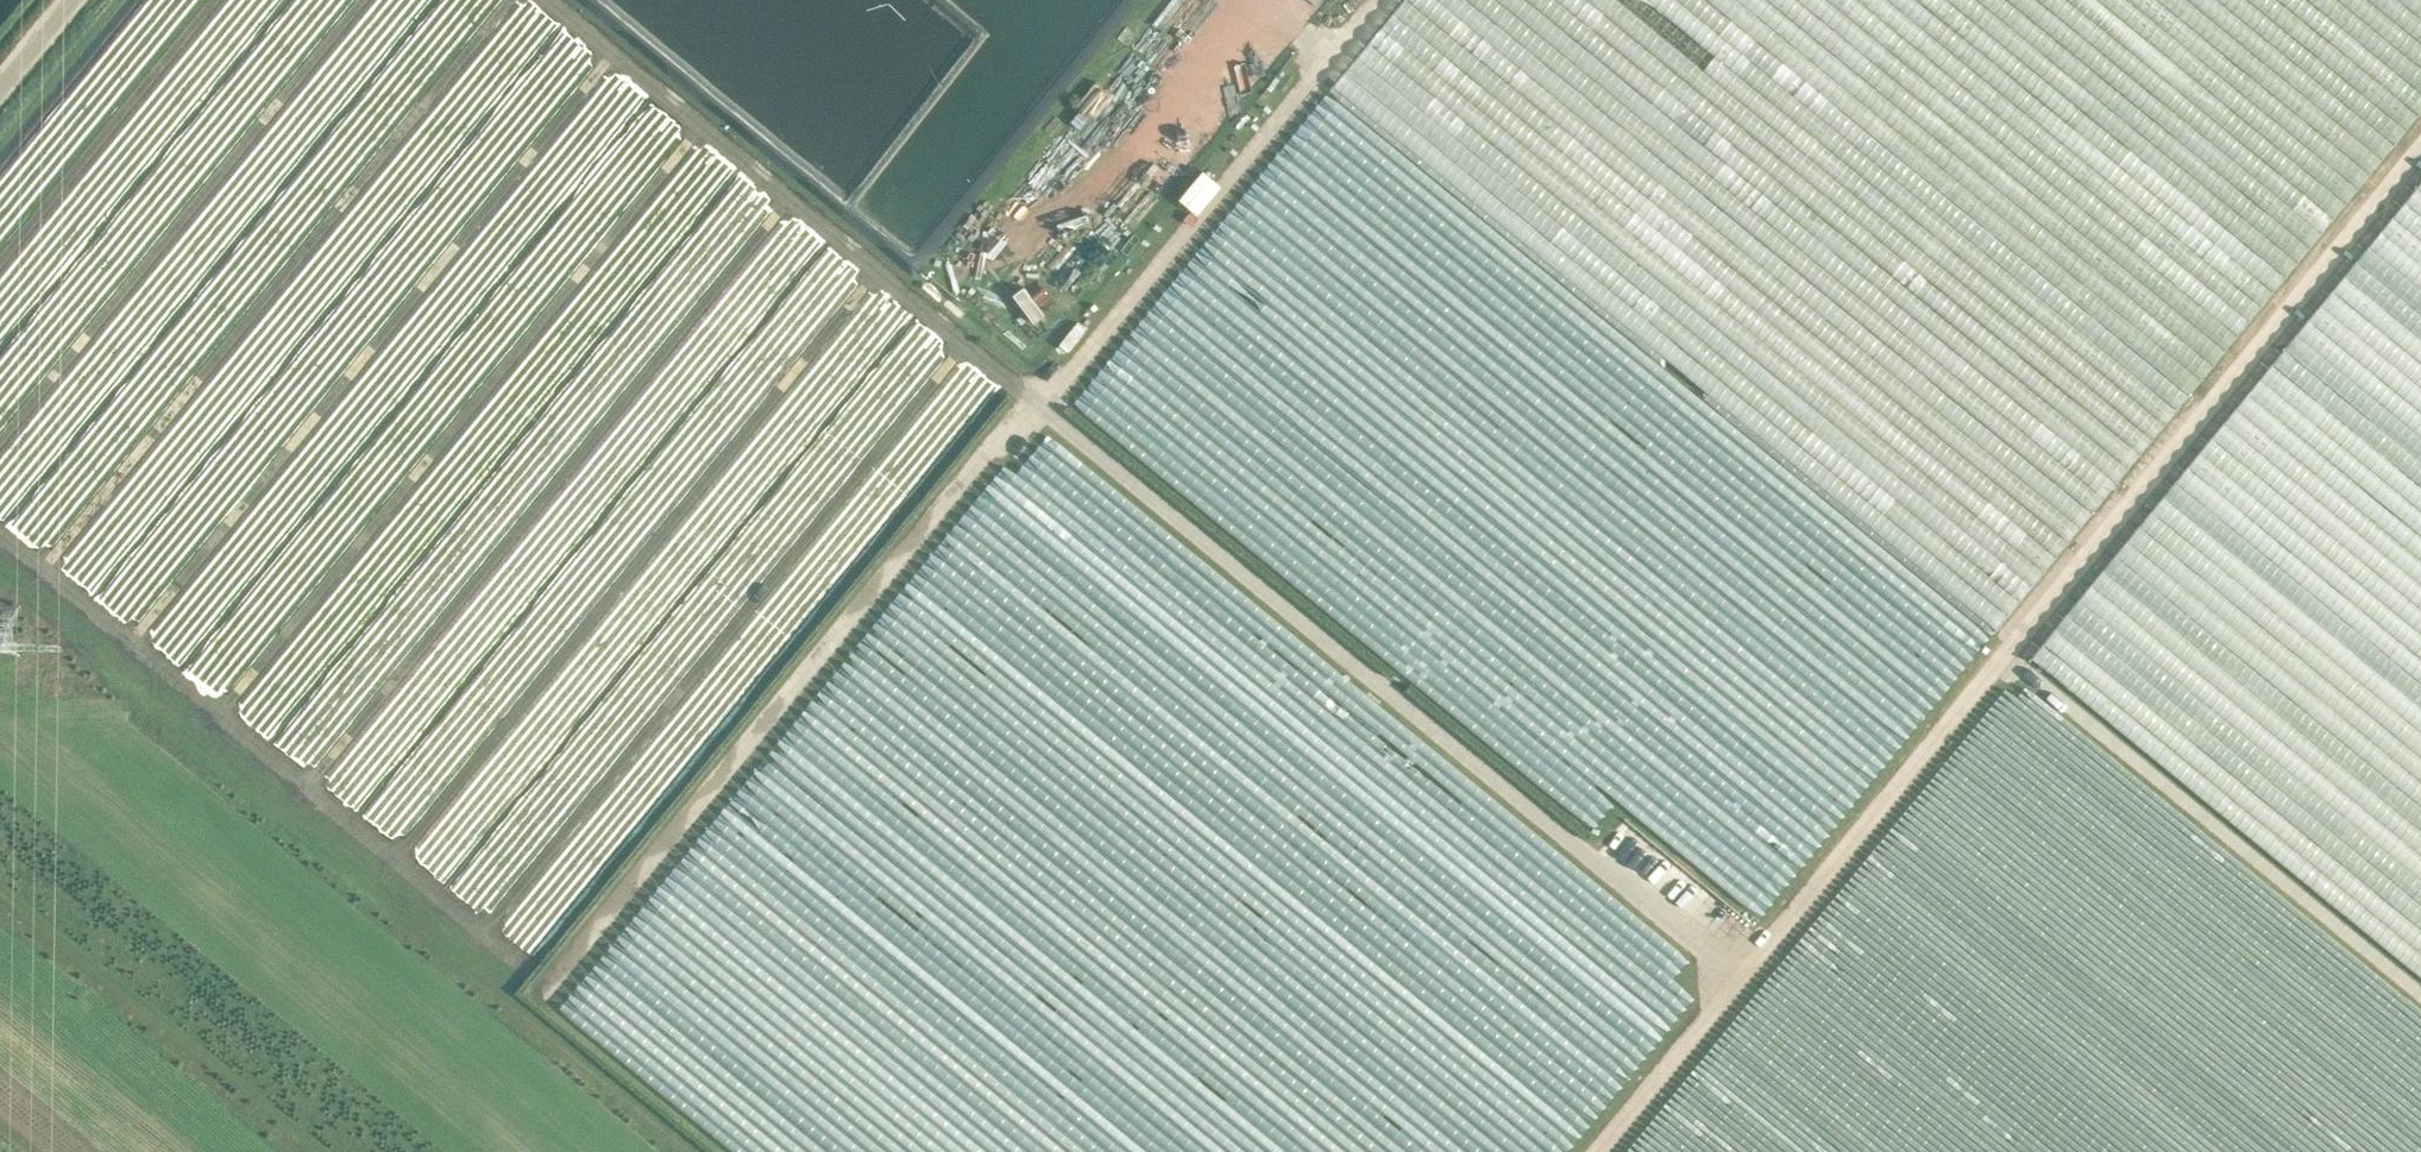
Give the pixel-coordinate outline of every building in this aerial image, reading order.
[(1315,16),(1328,0),(1294,0),(1315,16)] [(614,1046),(625,1057),(637,1045),(625,1034),(614,1046)]
